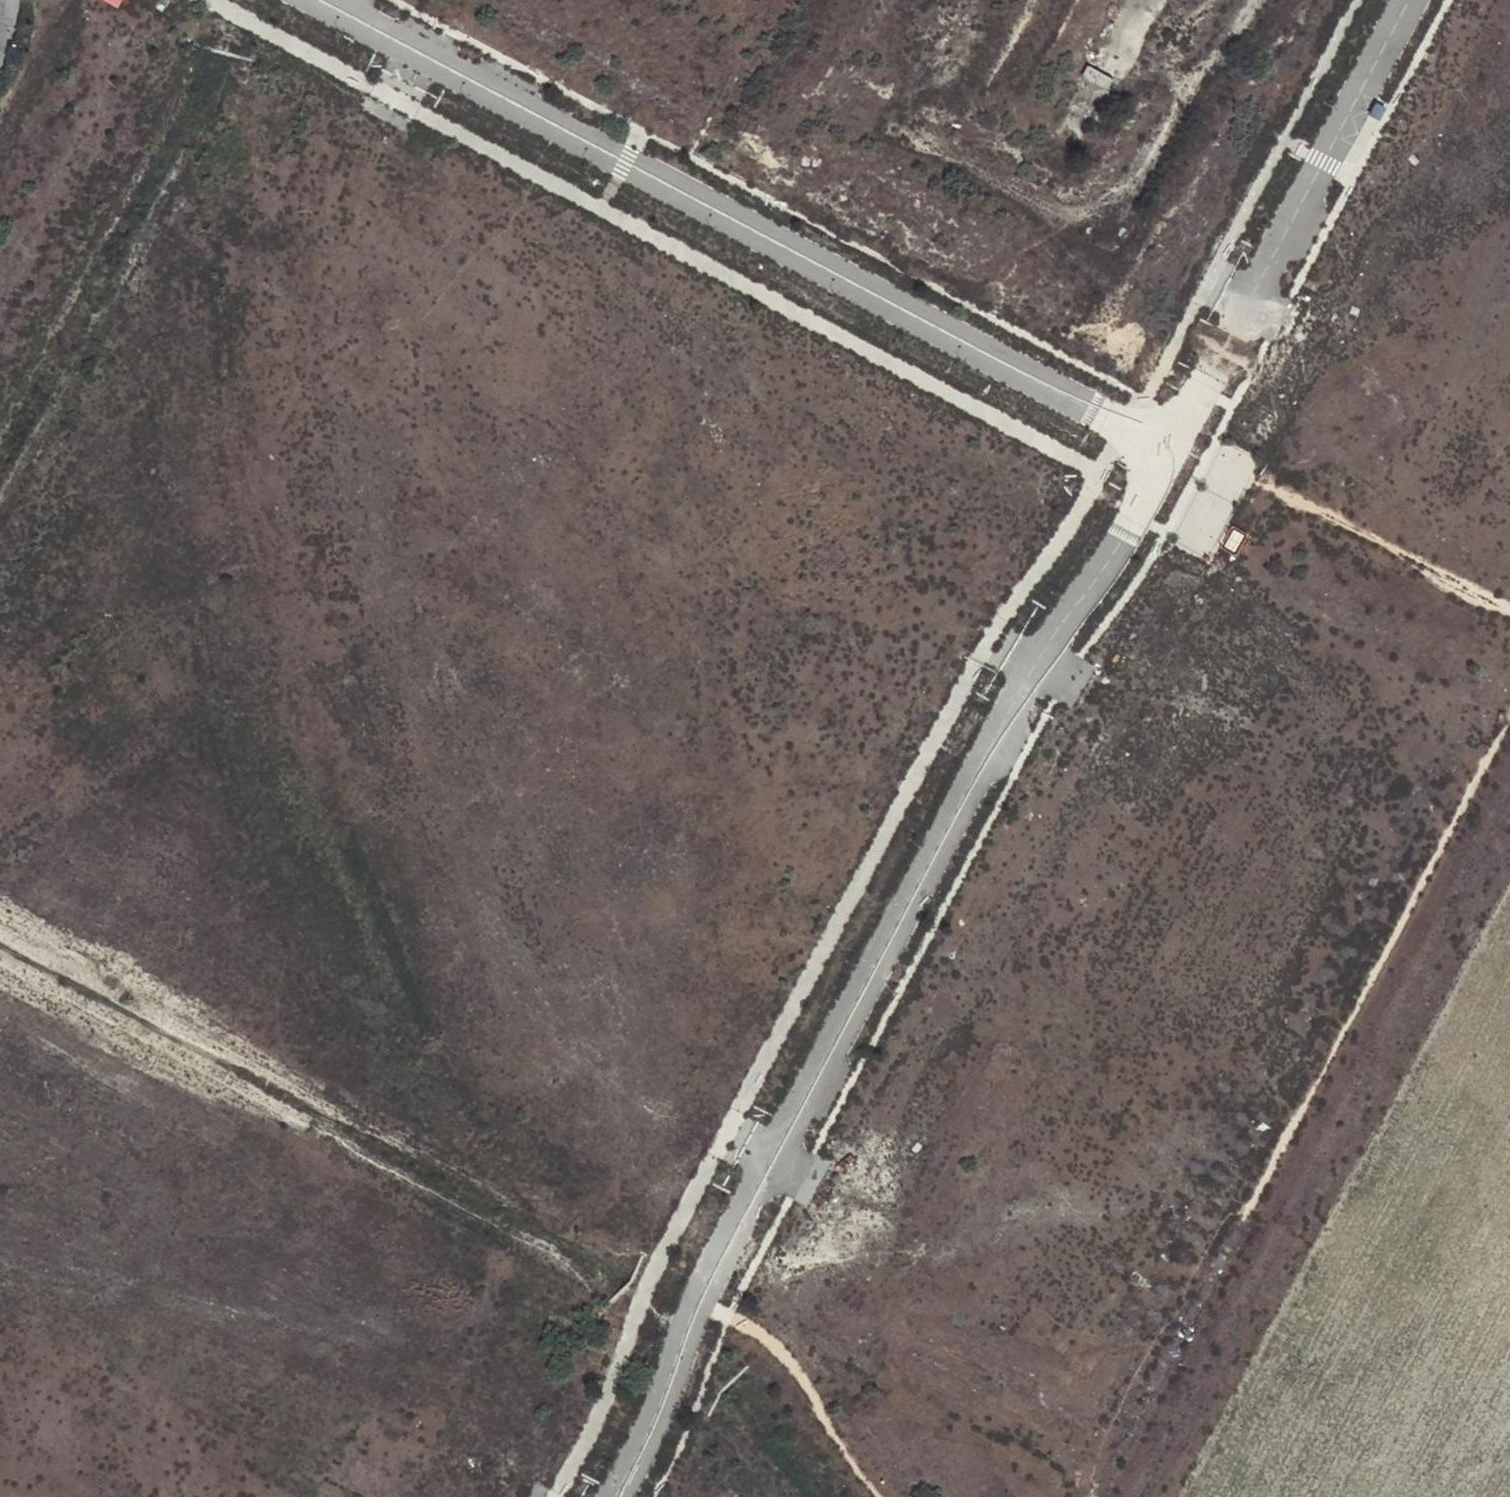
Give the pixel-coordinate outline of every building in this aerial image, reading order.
[(1378,103),(1372,117),(1379,120),(1385,106),(1378,103)] [(1233,524),(1220,547),(1235,556),(1248,533),(1233,524)]
